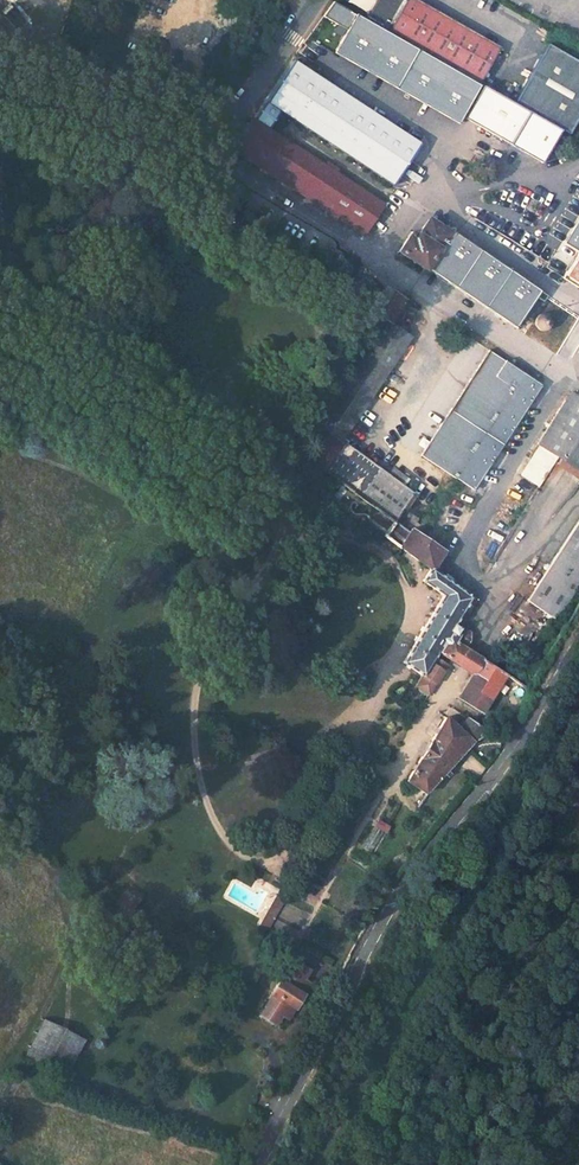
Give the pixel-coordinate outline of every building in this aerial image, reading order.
[(358,16),(472,83),(493,46),(414,0),(368,0),(358,16)] [(542,45),(507,104),(562,136),(578,107),(578,67),(542,45)] [(290,59),(235,144),(365,230),(382,204),(335,174),(340,166),(327,159),(323,165),(288,142),(266,128),(276,111),(394,187),(421,144),(290,59)] [(292,136),(288,142),(323,165),(327,159),(292,136)] [(235,144),(231,150),(233,152),(361,236),(365,230),(235,144)] [(340,166),(335,174),(382,204),(387,197),(340,166)] [(449,232),(428,218),(418,235),(413,241),(407,237),(398,252),(425,269),(427,266),(504,317),(521,291),(443,241),(449,232)] [(411,231),(407,237),(413,241),(418,235),(411,231)] [(567,242),(575,247),(578,241),(578,234),(574,231),(567,242)] [(562,275),(578,285),(578,248),(562,275)] [(349,257),(342,268),(351,274),(358,263),(349,257)] [(363,272),(357,280),(374,290),(379,282),(363,272)] [(379,294),(369,310),(384,320),(388,322),(402,300),(383,288),(379,294)] [(529,324),(530,325),(531,325),(534,327),(537,326),(540,325),(542,323),(543,321),(544,318),(543,314),(541,311),(538,309),(537,309),(533,309),(530,310),(528,312),(527,314),(526,316),(526,318),(527,322),(529,324)] [(384,320),(314,423),(327,432),(309,459),(331,475),(321,490),(343,506),(339,512),(358,526),(363,520),(384,535),(399,546),(407,532),(394,521),(415,494),(340,439),(410,337),(388,322),(384,320)] [(475,489),(539,381),(485,349),(421,457),(475,489)] [(536,444),(538,446),(519,477),(537,488),(556,457),(559,459),(578,472),(578,399),(568,393),(536,444)] [(399,446),(418,453),(423,440),(404,433),(399,446)] [(556,465),(578,480),(578,472),(559,459),(556,465)] [(526,600),(555,619),(578,583),(578,518),(526,600)] [(444,595),(404,661),(410,665),(422,674),(435,683),(446,665),(433,656),(436,651),(473,674),(457,697),(482,713),(506,674),(464,647),(469,640),(469,635),(459,628),(475,603),(429,569),(422,579),(444,595)] [(422,674),(415,685),(428,694),(435,683),(422,674)] [(446,718),(405,780),(425,793),(484,729),(466,718),(458,728),(446,718)] [(378,820),(374,826),(384,832),(386,834),(390,826),(378,820)] [(374,826),(361,848),(371,854),(384,832),(374,826)] [(109,925),(105,932),(119,939),(123,933),(120,932),(136,900),(138,901),(142,894),(128,887),(125,894),(127,895),(111,926),(109,925)] [(262,935),(282,897),(275,893),(255,931),(262,935)] [(273,995),(260,1014),(276,1023),(281,1015),(287,1019),(292,1012),(285,1008),(287,1003),(295,990),(302,979),(307,981),(312,973),(293,962),(281,981),(279,981),(271,994),(273,995)] [(302,979),(295,990),(302,994),(309,983),(307,981),(302,979)] [(295,990),(287,1003),(294,1007),(302,994),(295,990)] [(287,1003),(285,1008),(292,1012),(294,1007),(287,1003)] [(22,1060),(63,1080),(84,1039),(43,1019),(22,1060)]
